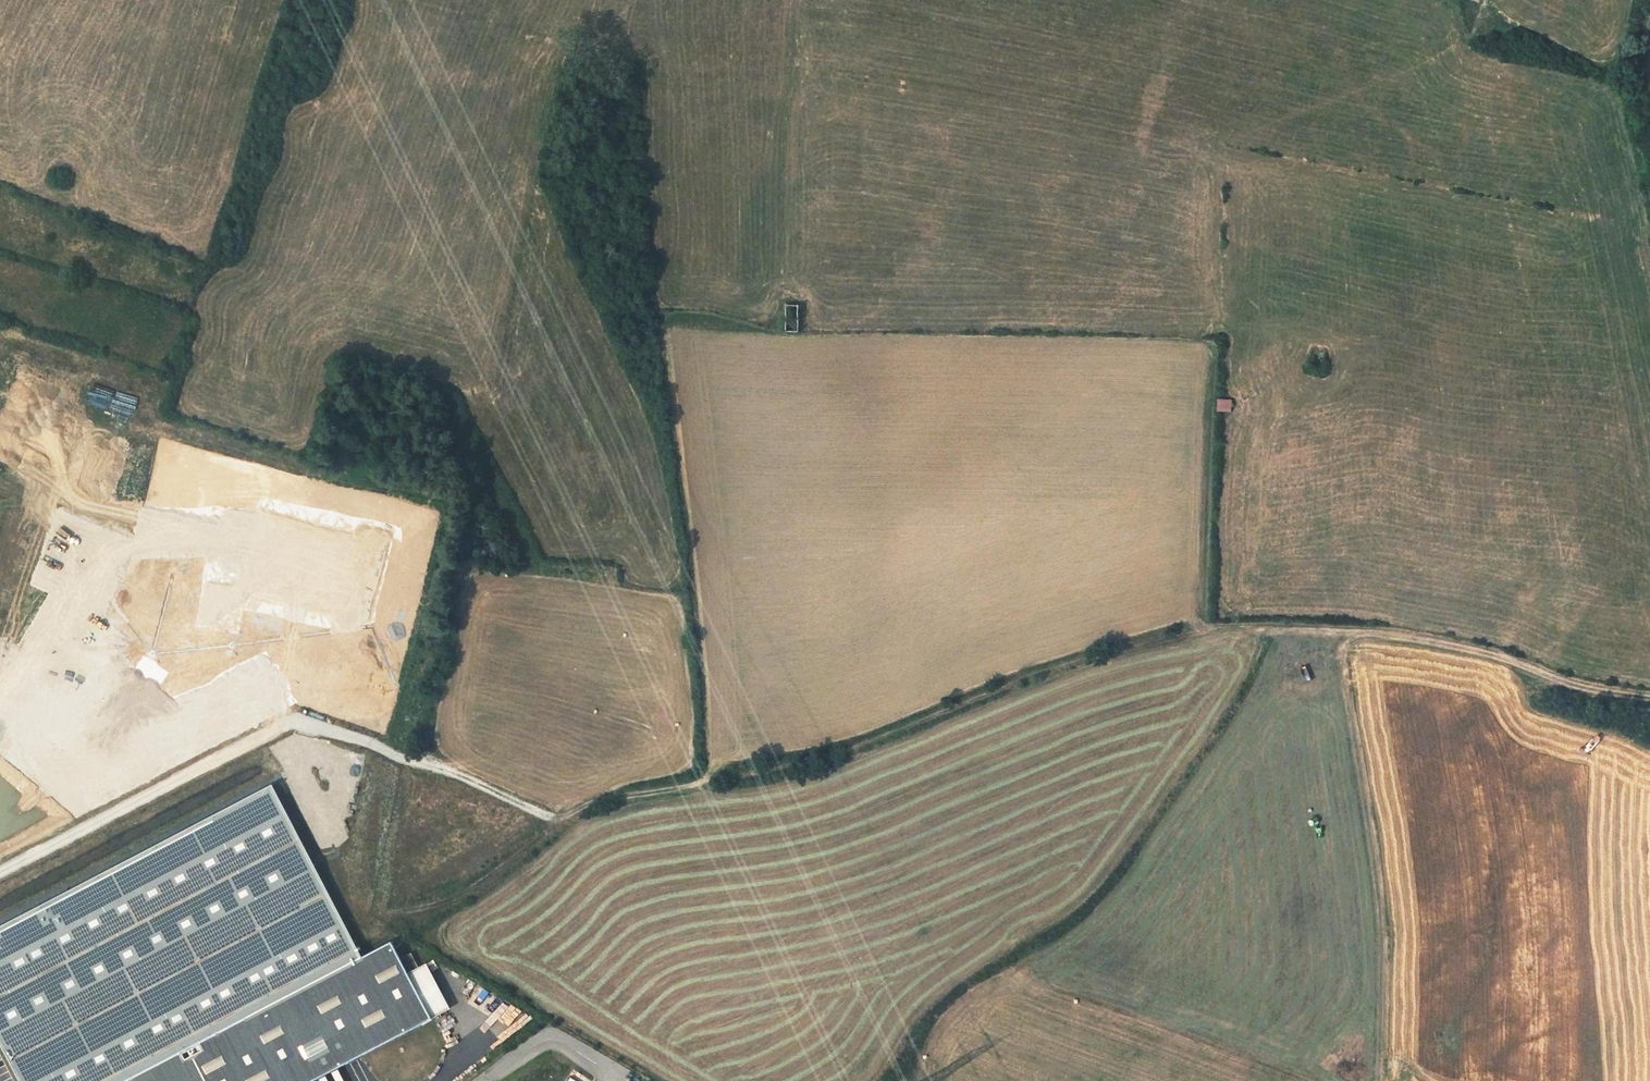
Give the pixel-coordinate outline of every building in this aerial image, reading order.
[(785,331),(797,331),(798,305),(785,304),(785,331)] [(1218,407),(1218,411),(1230,411),(1231,399),(1218,398),(1218,407)] [(361,958),(271,785),(0,926),(0,1040),(21,1080),(123,1080),(196,1043),(361,958)] [(425,965),(418,951),(408,956),(398,937),(361,958),(196,1043),(215,1080),(314,1080),(439,1015),(415,971),(425,965)] [(436,960),(425,965),(415,971),(439,1015),(459,1004),(436,960)] [(196,1043),(123,1080),(215,1080),(196,1043)]
